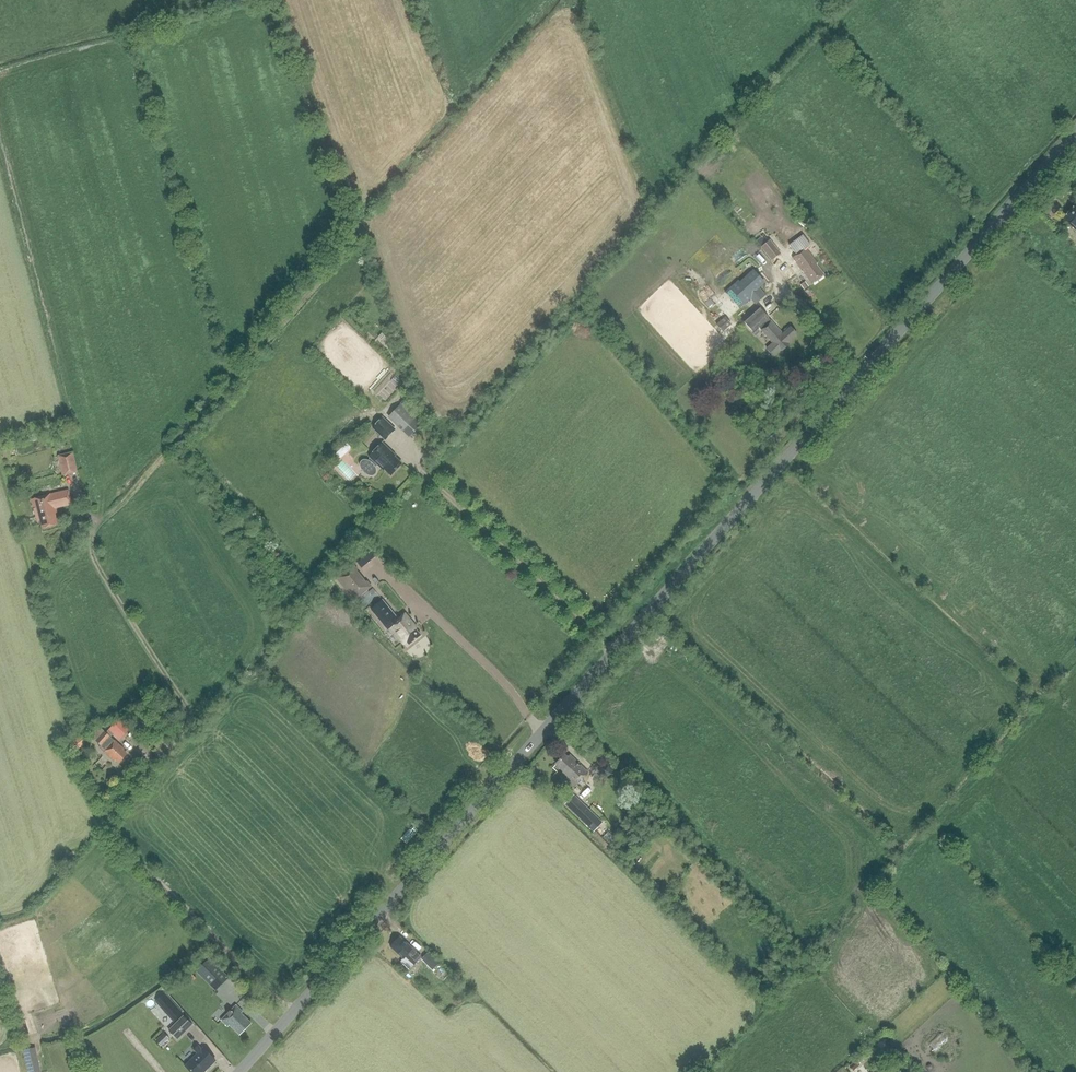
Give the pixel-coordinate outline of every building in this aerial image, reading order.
[(1075,206),(1063,219),(1069,224),(1068,224),(1075,231),(1075,207),(1075,206)] [(762,220),(753,223),(756,231),(765,228),(762,220)] [(760,247),(772,261),(780,253),(769,240),(760,247)] [(806,246),(792,256),(805,274),(812,284),(824,275),(816,265),(818,264),(806,246)] [(750,299),(755,304),(765,295),(758,287),(762,283),(752,272),(740,283),(738,280),(730,287),(745,303),(750,299)] [(772,343),(766,348),(774,356),(781,350),(789,344),(788,343),(797,335),(789,327),(782,333),(771,320),(770,321),(768,318),(757,306),(742,320),(753,332),(758,327),(761,330),(760,330),(772,343)] [(725,330),(734,323),(728,315),(719,323),(725,330)] [(417,417),(422,412),(407,398),(390,416),(412,437),(424,423),(417,417)] [(371,428),(385,441),(396,430),(382,417),(371,428)] [(342,457),(354,447),(349,442),(337,452),(342,457)] [(365,459),(361,460),(359,463),(359,465),(362,464),(362,466),(363,468),(365,470),(367,471),(369,472),(371,472),(370,475),(372,475),(375,474),(375,473),(376,470),(375,466),(379,465),(383,470),(384,469),(391,475),(402,463),(391,453),(392,452),(382,442),(369,456),(370,457),(368,460),(365,459)] [(58,455),(63,476),(78,472),(73,452),(58,455)] [(351,481),(358,475),(344,460),(337,466),(351,481)] [(57,512),(55,508),(71,504),(68,490),(31,499),(36,517),(39,516),(42,528),(57,524),(54,513),(57,512)] [(357,570),(353,564),(336,578),(354,600),(371,586),(367,581),(366,582),(356,570),(357,570)] [(371,609),(385,627),(388,630),(390,628),(404,644),(406,641),(409,645),(421,635),(415,629),(416,628),(404,614),(398,619),(382,600),(371,609)] [(327,640),(332,630),(322,625),(317,634),(327,640)] [(119,718),(109,730),(119,739),(129,727),(119,718)] [(110,737),(104,731),(100,728),(91,737),(101,746),(99,747),(114,760),(115,758),(119,762),(126,754),(122,751),(124,749),(114,740),(114,741),(110,737)] [(80,737),(68,746),(66,748),(70,754),(73,752),(85,744),(80,737)] [(563,756),(557,763),(565,771),(561,775),(573,786),(586,772),(569,756),(566,759),(563,756)] [(602,823),(574,795),(565,804),(593,832),(602,823)] [(422,957),(399,936),(390,947),(403,958),(400,962),(409,970),(422,957)] [(432,970),(438,963),(427,953),(421,959),(432,970)] [(209,958),(196,970),(216,990),(228,978),(209,958)] [(229,979),(214,993),(222,1002),(237,987),(229,979)] [(176,1019),(182,1013),(164,994),(158,999),(176,1019)] [(245,1030),(245,1029),(251,1023),(241,1013),(242,1011),(236,1005),(221,1020),(227,1026),(229,1025),(239,1034),(241,1033),(241,1034),(245,1030)] [(192,1026),(183,1016),(168,1030),(177,1040),(184,1033),(192,1026)] [(24,1048),(30,1071),(41,1071),(43,1071),(37,1045),(24,1048)] [(194,1049),(197,1053),(185,1065),(191,1071),(203,1071),(215,1060),(203,1048),(202,1049),(198,1045),(194,1049)] [(856,1060),(848,1067),(853,1071),(860,1065),(856,1060)]
